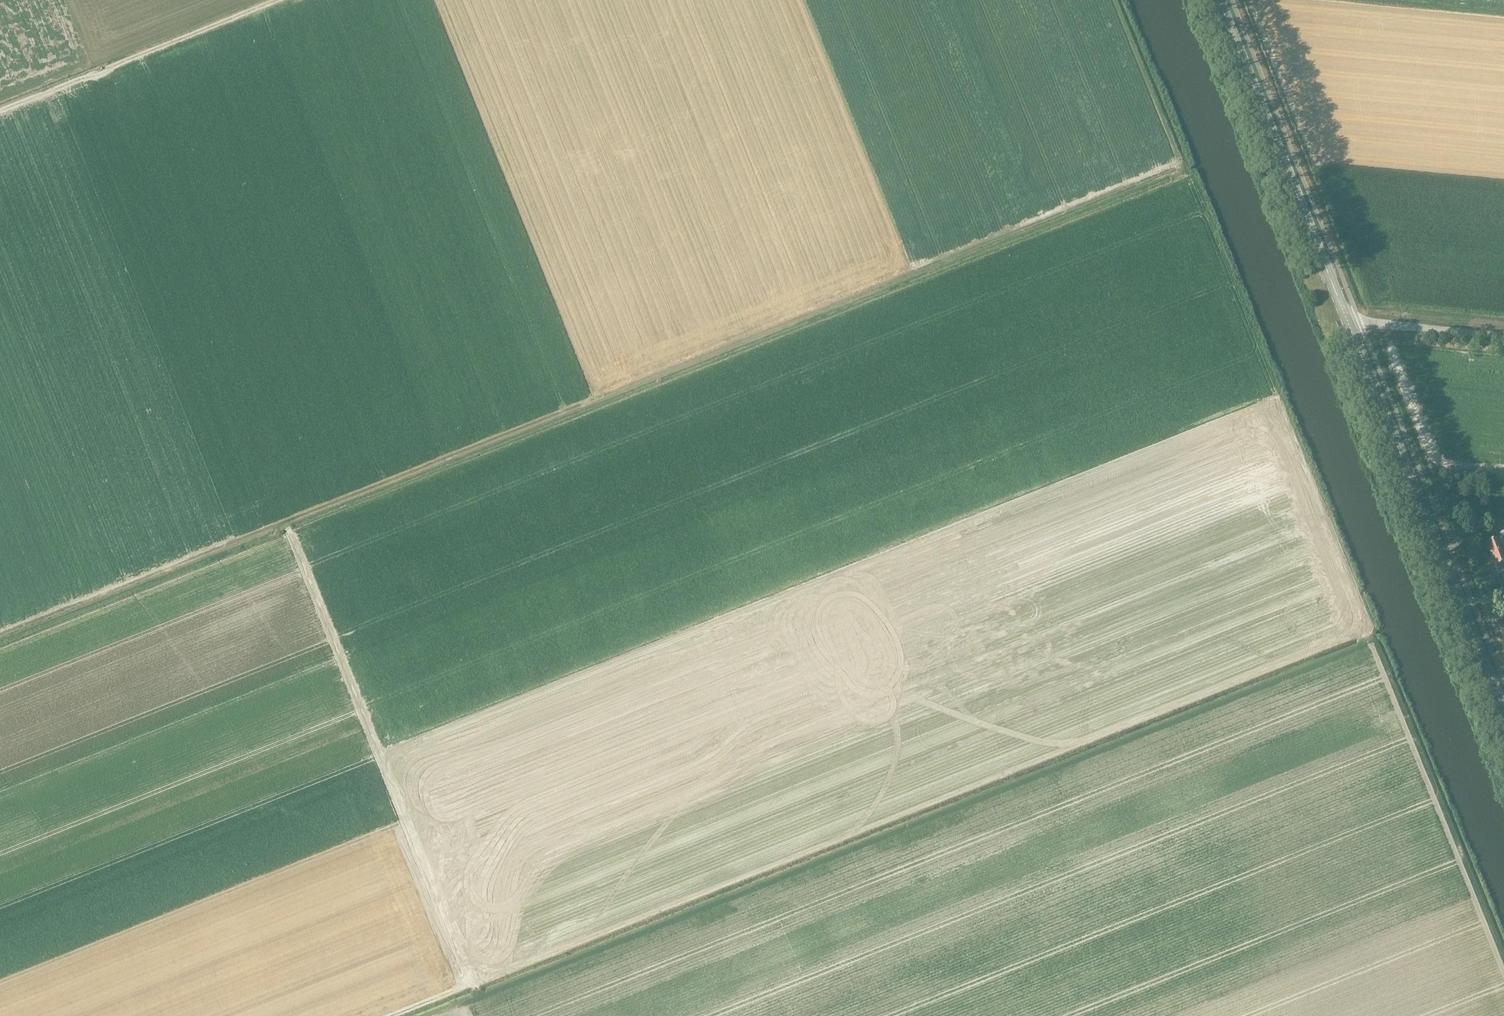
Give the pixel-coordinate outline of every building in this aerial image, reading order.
[(1503,549),(1503,537),(1500,539),(1500,537),(1486,542),(1491,554),(1503,549)] [(1491,554),(1495,566),(1499,575),(1503,573),(1503,549),(1491,554)]
